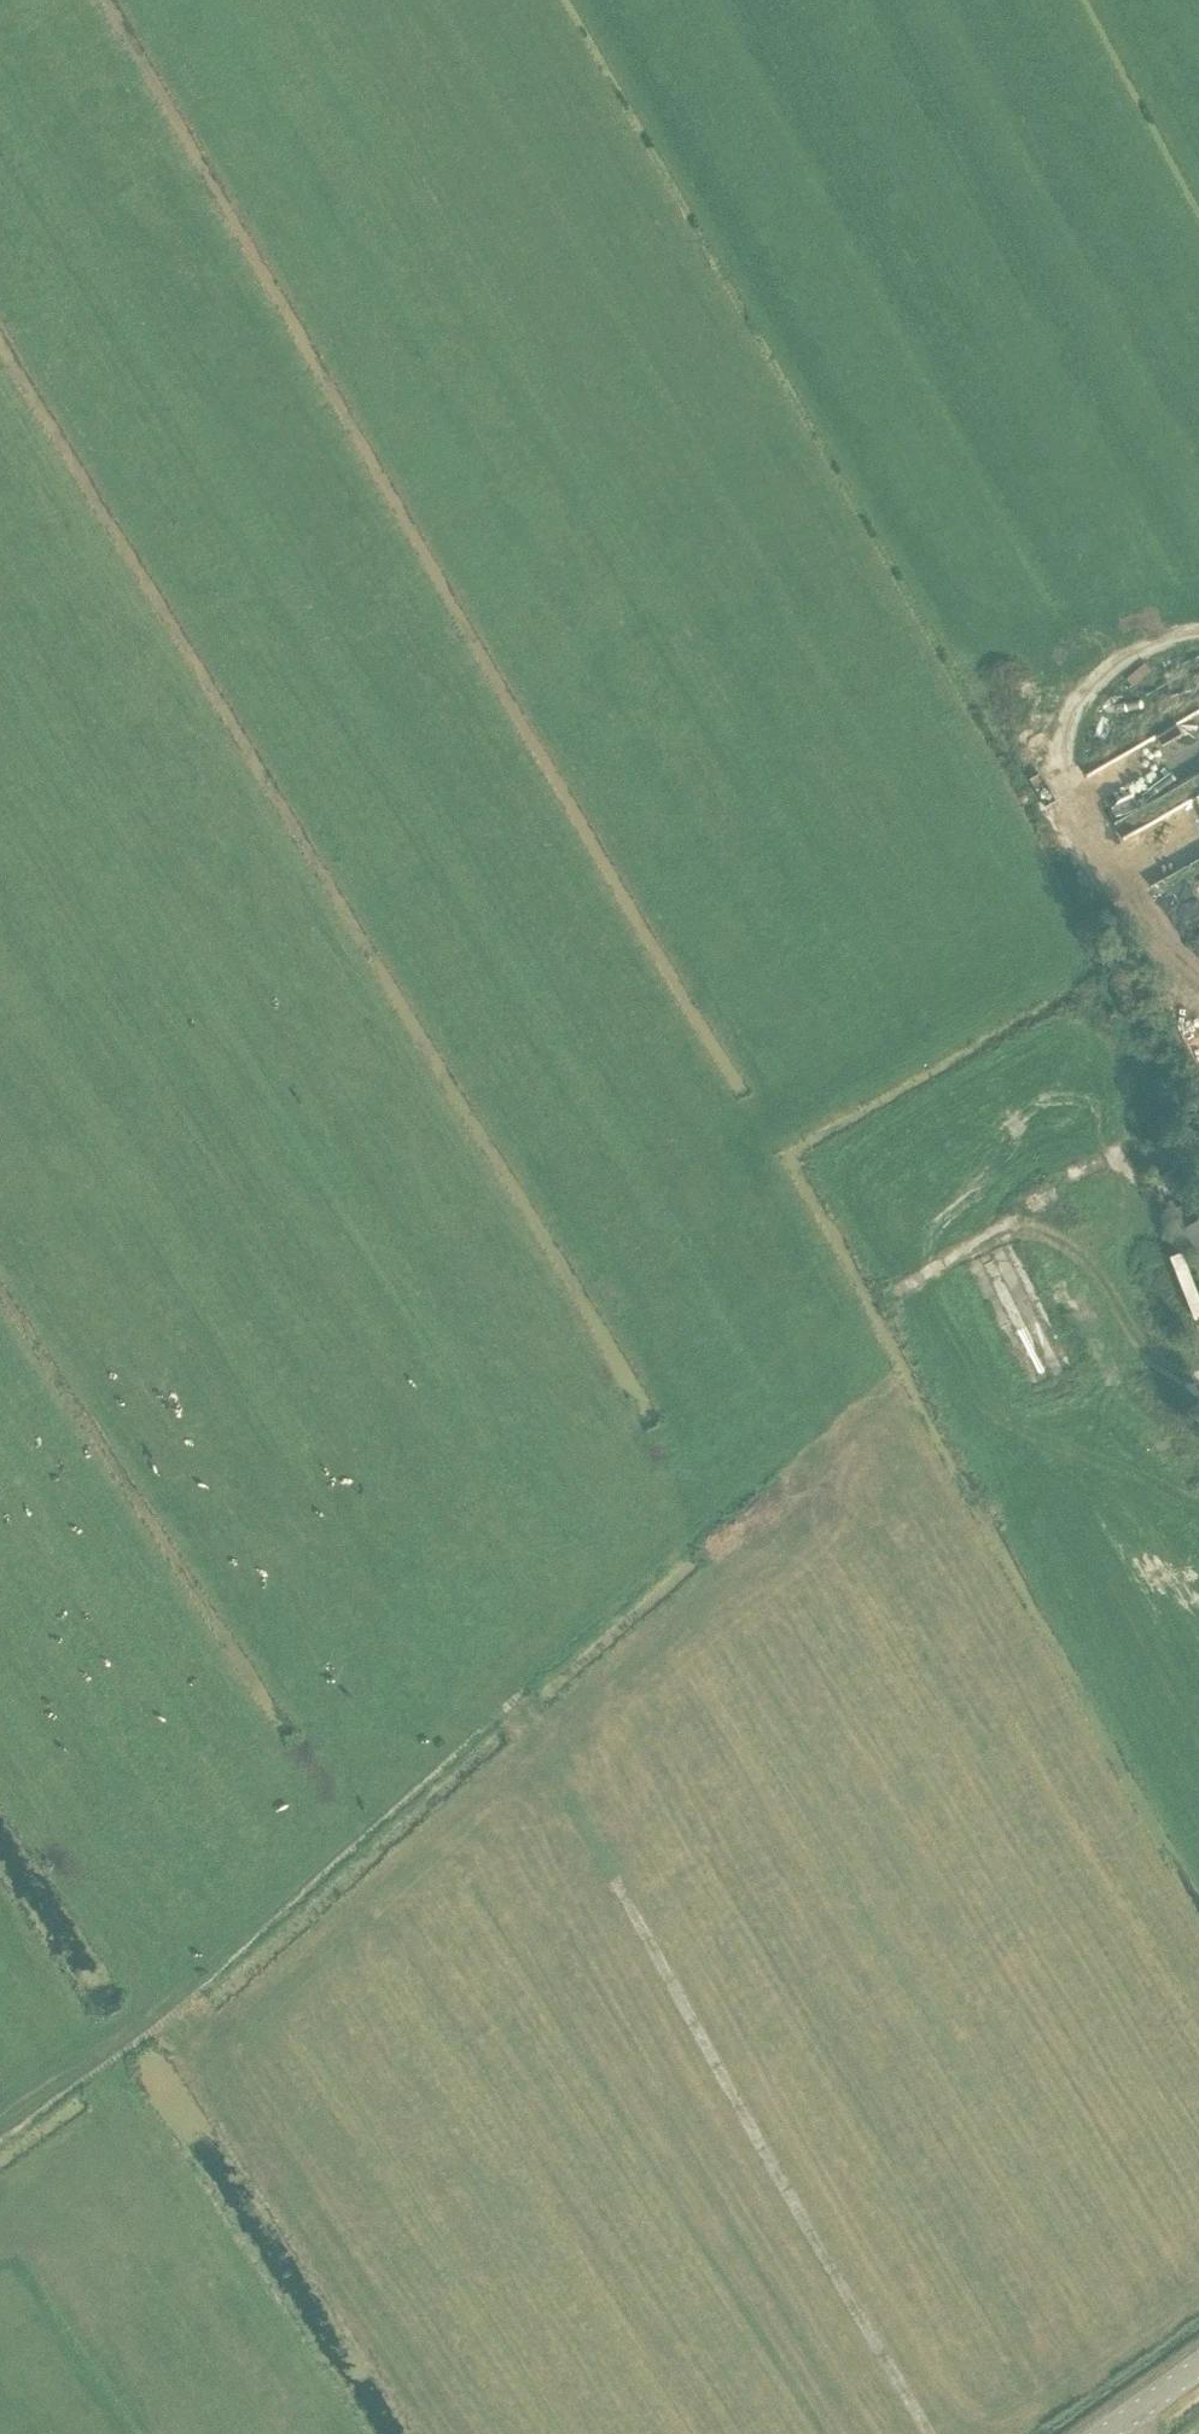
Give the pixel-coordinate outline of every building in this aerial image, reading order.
[(1179,1233),(1198,1274),(1198,1224),(1179,1233)]
